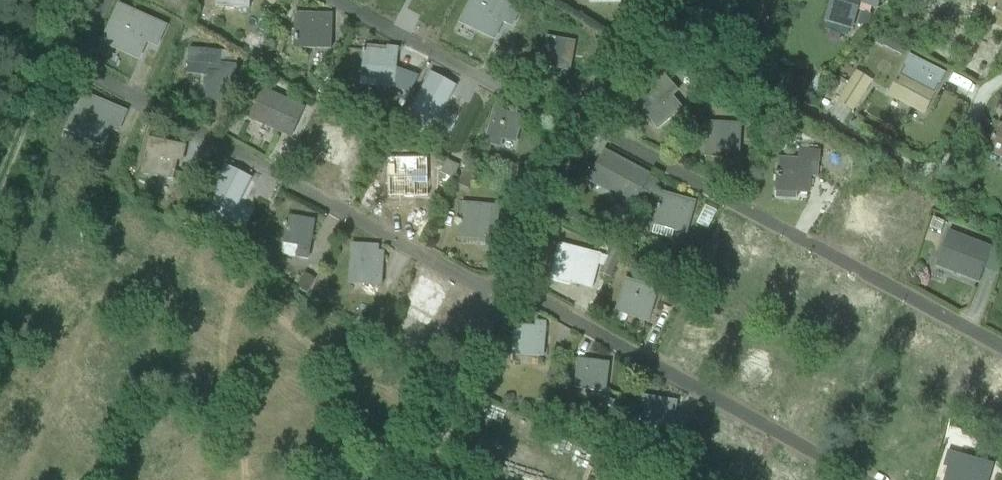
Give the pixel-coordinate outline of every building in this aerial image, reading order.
[(249,9),(250,0),(217,0),(216,7),(249,9)] [(461,22),(462,23),(464,20),(478,26),(477,30),(495,38),(502,23),(506,24),(509,18),(515,21),(522,6),(510,0),(471,0),(461,22)] [(859,4),(860,0),(833,0),(826,20),(828,23),(848,30),(851,28),(859,4)] [(978,19),(989,23),(1001,28),(1001,0),(986,0),(978,19)] [(105,39),(121,47),(120,50),(140,58),(147,43),(150,44),(153,38),(160,41),(166,26),(119,5),(103,42),(104,42),(105,39)] [(178,6),(175,14),(183,18),(186,10),(178,6)] [(331,51),(332,15),(295,14),(294,50),(331,51)] [(883,33),(877,44),(891,51),(896,40),(883,33)] [(248,35),(241,51),(253,56),(260,40),(248,35)] [(236,86),(237,68),(221,67),(222,53),(203,51),(203,49),(190,48),(187,72),(208,74),(205,101),(223,102),(225,85),(236,86)] [(393,90),(397,49),(388,48),(388,52),(364,50),(362,74),(379,76),(378,89),(393,90)] [(910,57),(899,77),(890,95),(924,112),(938,86),(934,84),(940,72),(910,57)] [(634,101),(658,129),(680,110),(670,99),(677,92),(656,68),(643,79),(650,87),(634,101)] [(838,103),(852,112),(872,81),(858,72),(838,103)] [(432,76),(412,111),(438,126),(457,90),(432,76)] [(692,77),(687,85),(699,91),(703,82),(692,77)] [(836,82),(830,91),(838,97),(847,83),(839,79),(837,83),(836,82)] [(246,118),(290,138),(304,109),(260,88),(246,118)] [(123,129),(130,114),(82,94),(66,131),(67,131),(69,128),(85,135),(84,138),(104,146),(110,131),(114,132),(117,126),(123,129)] [(475,98),(471,106),(479,110),(483,102),(475,98)] [(485,144),(500,148),(503,136),(516,140),(522,118),(493,111),(485,144)] [(326,117),(314,141),(360,165),(373,141),(326,117)] [(725,157),(738,158),(740,124),(707,122),(707,136),(704,136),(703,139),(706,139),(706,152),(725,153),(725,157)] [(998,126),(988,150),(1001,156),(1001,128),(998,126)] [(768,127),(764,133),(771,137),(774,131),(768,127)] [(144,158),(140,174),(167,180),(174,181),(179,157),(184,158),(187,146),(148,138),(144,158)] [(818,178),(819,152),(798,151),(798,159),(778,158),(776,200),(796,201),(796,192),(809,193),(810,178),(818,178)] [(632,204),(633,205),(648,177),(604,153),(589,181),(618,196),(619,194),(633,202),(632,204)] [(427,183),(427,159),(388,159),(388,193),(404,193),(404,197),(415,197),(414,183),(427,183)] [(447,161),(442,174),(455,180),(460,167),(447,161)] [(226,170),(208,205),(234,219),(252,183),(226,170)] [(464,170),(460,181),(472,186),(476,174),(464,170)] [(655,223),(652,235),(672,240),(675,229),(686,232),(689,223),(694,204),(663,195),(657,214),(655,223)] [(266,204),(258,200),(254,208),(262,212),(266,204)] [(477,239),(487,240),(489,223),(497,223),(499,206),(492,205),(492,207),(462,204),(460,234),(477,235),(477,239)] [(173,207),(170,218),(182,222),(185,210),(173,207)] [(307,260),(314,222),(288,218),(283,245),(299,248),(297,258),(307,260)] [(948,233),(935,266),(937,266),(937,264),(951,270),(950,272),(979,283),(991,250),(948,233)] [(571,283),(591,289),(600,256),(592,254),(559,245),(552,275),(572,280),(571,283)] [(382,269),(383,254),(378,254),(378,248),(352,246),(350,279),(365,280),(365,284),(375,285),(375,287),(380,287),(381,277),(376,277),(376,268),(382,269)] [(600,274),(611,279),(622,252),(611,248),(600,274)] [(901,256),(909,259),(912,251),(904,248),(901,256)] [(686,266),(668,267),(669,280),(687,279),(686,266)] [(304,276),(297,287),(308,293),(314,282),(304,276)] [(421,277),(400,323),(426,335),(448,289),(421,277)] [(647,321),(657,292),(626,282),(618,307),(637,313),(635,317),(647,321)] [(668,287),(662,302),(675,307),(680,291),(668,287)] [(334,294),(327,291),(324,298),(331,301),(334,294)] [(535,328),(514,327),(512,355),(543,357),(545,324),(536,323),(535,328)] [(605,393),(608,365),(578,361),(575,386),(589,387),(588,391),(605,393)] [(548,371),(545,376),(547,377),(546,378),(553,381),(553,380),(556,375),(548,371)] [(651,428),(664,430),(667,412),(674,413),(676,403),(632,396),(627,424),(635,425),(635,421),(651,424),(651,428)] [(543,405),(540,411),(547,415),(550,408),(543,405)] [(706,425),(710,418),(703,414),(699,421),(706,425)] [(988,477),(991,466),(948,454),(945,467),(949,468),(945,479),(987,479),(988,477)] [(637,456),(632,466),(640,469),(643,471),(647,464),(643,463),(645,460),(637,456)]
